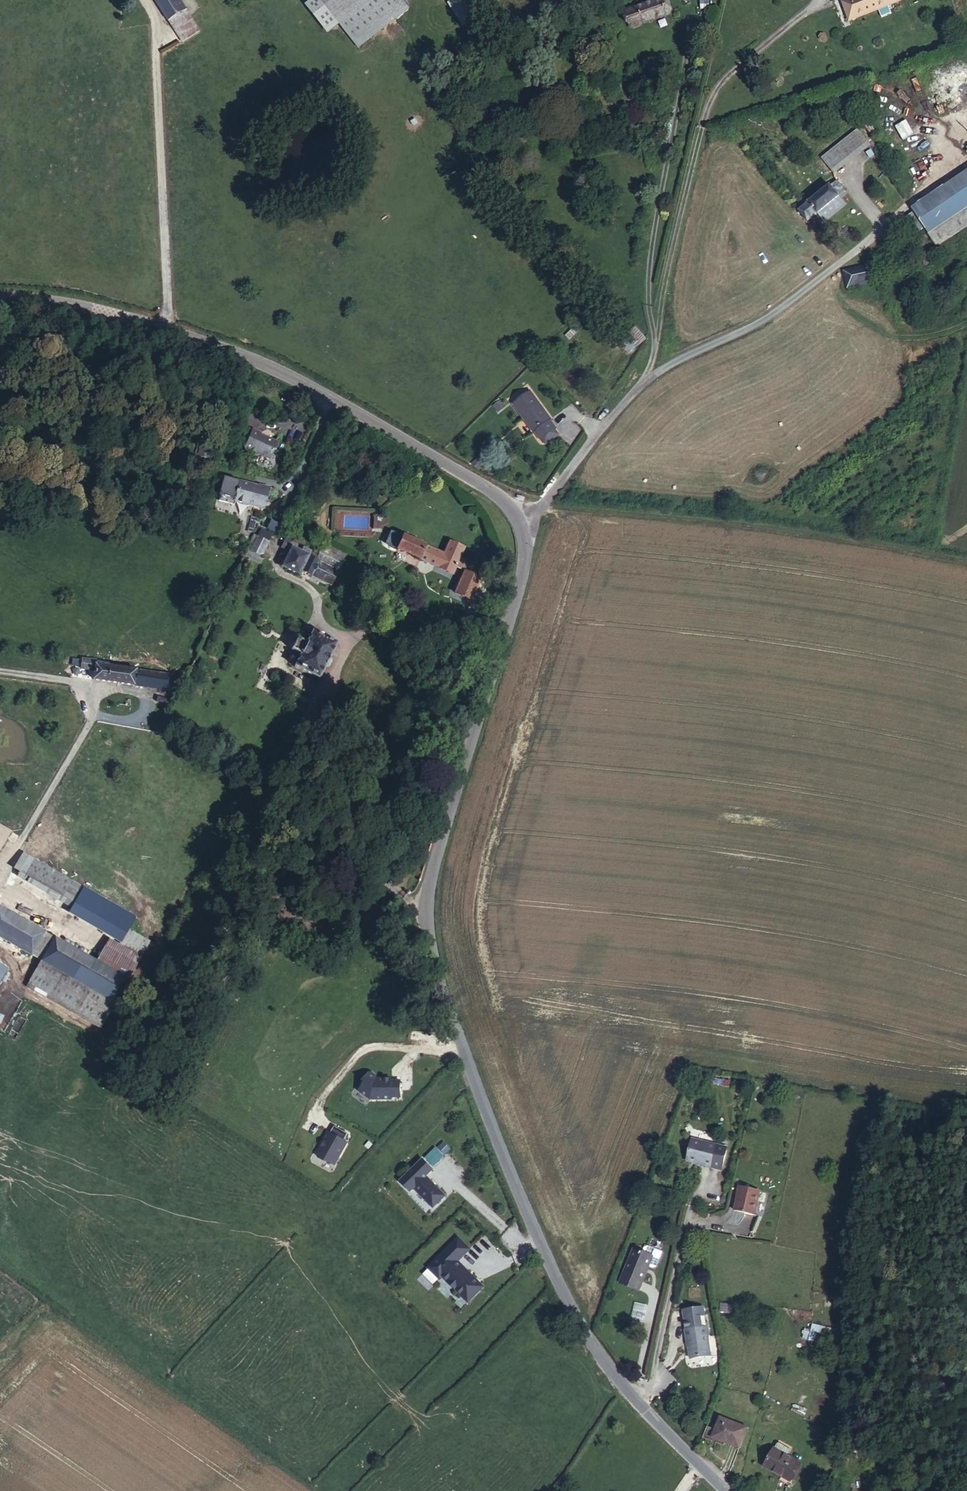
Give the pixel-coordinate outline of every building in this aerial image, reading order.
[(180,0),(156,0),(183,42),(200,31),(180,0)] [(307,6),(321,23),(333,14),(322,0),(314,0),(307,6)] [(408,8),(402,0),(322,0),(333,14),(359,47),(408,8)] [(479,16),(469,0),(453,0),(449,3),(464,26),(479,16)] [(670,5),(669,0),(660,0),(627,11),(632,26),(668,14),(666,6),(670,5)] [(896,0),(849,0),(843,3),(849,20),(896,0)] [(943,117),(952,104),(915,78),(906,91),(943,117)] [(966,131),(966,115),(953,106),(942,122),(963,136),(966,131)] [(856,128),(820,157),(833,174),(870,145),(856,128)] [(911,208),(928,233),(933,230),(966,207),(966,171),(911,208)] [(844,192),(845,191),(837,180),(799,210),(808,221),(844,192)] [(933,230),(928,233),(937,246),(966,226),(966,207),(933,230)] [(868,266),(873,287),(881,285),(876,264),(868,266)] [(848,292),(873,287),(868,266),(844,271),(848,292)] [(632,350),(646,339),(635,327),(622,339),(632,350)] [(542,439),(555,430),(556,429),(550,420),(551,419),(530,391),(513,404),(533,432),(534,432),(541,440),(542,439)] [(258,433),(251,430),(242,448),(267,459),(275,442),(257,434),(258,433)] [(558,435),(555,430),(542,439),(546,444),(558,435)] [(250,486),(236,482),(230,501),(260,510),(266,489),(256,486),(255,489),(250,487),(250,486)] [(449,542),(443,555),(403,536),(402,537),(396,534),(389,536),(387,540),(391,546),(393,546),(397,548),(397,549),(452,574),(456,566),(465,571),(469,563),(459,558),(463,549),(449,542)] [(257,537),(253,535),(246,549),(250,551),(257,537)] [(261,556),(268,542),(257,537),(250,551),(261,556)] [(294,538),(292,543),(302,548),(305,543),(294,538)] [(309,552),(308,554),(338,569),(344,557),(307,539),(305,543),(302,548),(309,552)] [(292,543),(291,542),(289,547),(291,548),(282,567),(298,575),(301,570),(330,585),(337,571),(307,556),(308,554),(309,552),(302,548),(292,543)] [(471,600),(480,580),(464,573),(455,593),(471,600)] [(318,680),(336,643),(312,631),(306,643),(296,638),(290,650),(300,655),(294,667),(318,680)] [(169,690),(171,676),(95,665),(95,661),(82,659),(81,669),(94,670),(93,679),(169,690)] [(11,830),(0,824),(0,849),(11,830)] [(115,929),(125,912),(82,887),(72,904),(115,929)] [(44,932),(0,907),(0,937),(31,955),(44,932)] [(41,961),(114,1004),(127,980),(96,962),(55,938),(41,961)] [(96,962),(127,980),(140,958),(109,940),(96,962)] [(100,1029),(114,1004),(41,961),(26,986),(100,1029)] [(316,1156),(336,1165),(351,1135),(330,1125),(316,1156)] [(716,1145),(691,1140),(687,1161),(711,1167),(716,1145)] [(433,1166),(451,1150),(443,1141),(425,1156),(433,1166)] [(414,1189),(434,1208),(448,1195),(428,1175),(435,1168),(422,1156),(399,1180),(411,1192),(414,1189)] [(759,1191),(740,1186),(734,1211),(754,1215),(759,1191)] [(427,1267),(440,1280),(443,1277),(469,1303),(486,1286),(459,1261),(472,1248),(458,1235),(427,1267)] [(644,1248),(642,1252),(652,1256),(648,1266),(652,1268),(655,1267),(661,1252),(647,1246),(644,1248)] [(642,1252),(633,1249),(619,1283),(637,1291),(648,1266),(652,1256),(642,1252)] [(720,1312),(734,1314),(735,1305),(721,1304),(720,1312)] [(688,1328),(687,1328),(688,1336),(689,1336),(691,1357),(710,1355),(709,1334),(710,1334),(708,1306),(686,1308),(688,1328)] [(837,1346),(839,1338),(819,1333),(817,1342),(837,1346)] [(714,1429),(707,1427),(702,1438),(710,1441),(711,1437),(739,1448),(747,1428),(719,1417),(714,1429)] [(800,1463),(787,1456),(791,1449),(777,1442),(764,1466),(790,1481),(800,1463)]
